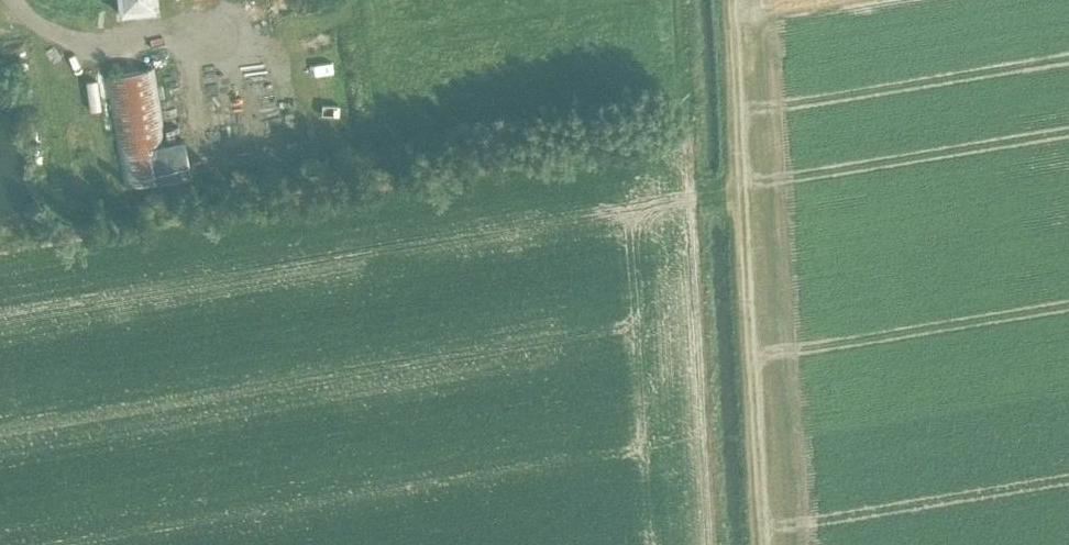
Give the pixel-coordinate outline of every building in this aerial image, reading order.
[(119,11),(158,8),(157,0),(118,0),(119,11)] [(154,68),(105,76),(122,185),(190,172),(184,138),(165,141),(154,68)]
